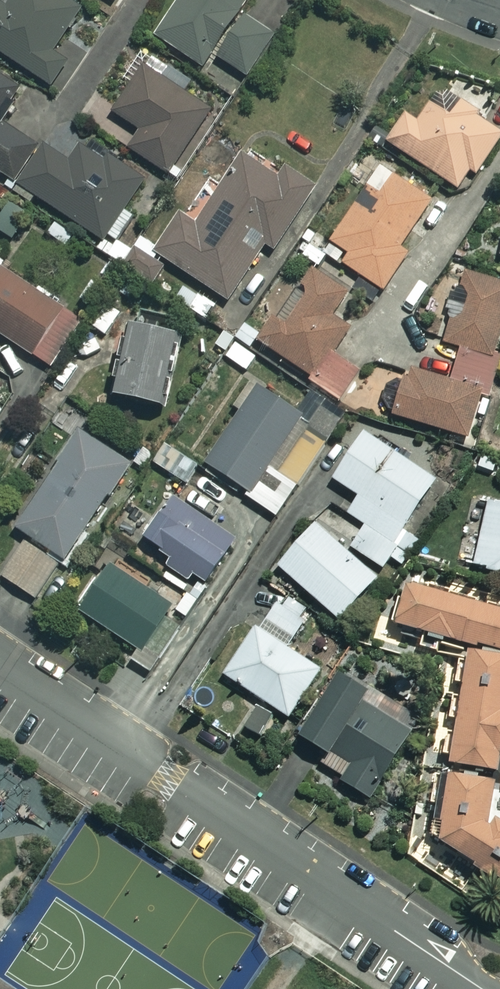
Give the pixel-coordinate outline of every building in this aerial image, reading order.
[(63,0),(18,0),(10,12),(2,7),(0,10),(0,53),(59,92),(80,59),(63,48),(85,14),(63,0)] [(254,0),(186,0),(159,40),(206,72),(254,0)] [(278,40),(249,20),(221,63),(249,82),(278,40)] [(216,117),(148,70),(116,117),(145,136),(133,153),(173,181),(216,117)] [(44,148),(4,123),(23,94),(0,79),(0,176),(18,188),(44,148)] [(462,193),(474,174),(480,178),(499,147),(499,131),(443,94),(422,127),(409,119),(391,147),(462,193)] [(44,148),(18,188),(108,245),(147,184),(110,160),(107,165),(84,150),(73,167),(44,148)] [(389,295),(444,209),(361,155),(347,178),(370,193),(336,247),(354,259),(348,268),(389,295)] [(282,184),(244,161),(200,230),(183,219),(158,259),(232,306),(268,249),(281,257),(321,195),(288,174),(282,184)] [(13,203),(0,223),(0,230),(12,239),(29,214),(13,203)] [(79,235),(61,222),(48,240),(67,253),(79,235)] [(153,263),(161,251),(144,241),(137,252),(119,241),(107,259),(122,268),(114,282),(145,302),(165,270),(153,263)] [(355,295),(316,270),(265,348),(318,382),(316,386),(344,405),(362,377),(336,359),(356,328),(340,318),(355,295)] [(80,322),(61,310),(64,306),(41,291),(38,296),(6,275),(0,284),(0,338),(50,370),(80,322)] [(473,443),(486,400),(493,402),(499,377),(499,284),(468,275),(464,290),(454,299),(451,310),(453,326),(447,348),(465,353),(455,386),(412,373),(407,388),(399,386),(392,388),(386,394),(384,402),(388,411),(399,417),(398,420),(473,443)] [(165,320),(145,316),(141,337),(132,335),(118,407),(163,416),(176,345),(161,342),(165,320)] [(283,519),(346,422),(323,407),(313,423),(256,386),(239,413),(245,417),(210,471),(283,519)] [(135,469),(84,436),(21,534),(73,567),(135,469)] [(355,552),(386,571),(391,562),(407,572),(425,544),(409,534),(441,485),(369,439),(339,486),(363,502),(353,519),(370,529),(355,552)] [(179,502),(147,544),(170,562),(159,575),(188,598),(199,584),(207,590),(239,548),(179,502)] [(494,504),(478,573),(499,578),(499,506),(494,504)] [(382,584),(320,530),(283,573),(345,627),(382,584)] [(68,574),(29,547),(5,581),(45,608),(68,574)] [(118,568),(86,618),(142,655),(135,667),(151,678),(179,636),(166,628),(179,608),(118,568)] [(412,594),(409,607),(403,606),(395,632),(499,662),(499,619),(412,594)] [(309,628),(278,607),(229,681),(294,724),(325,675),(292,654),(309,628)] [(455,774),(499,782),(499,667),(466,661),(448,763),(457,764),(455,774)] [(331,762),(326,770),(349,785),(347,788),(376,806),(418,738),(374,711),(378,703),(346,683),(307,747),(331,762)] [(456,792),(448,851),(493,887),(499,889),(499,836),(497,836),(499,814),(499,798),(456,792)]
